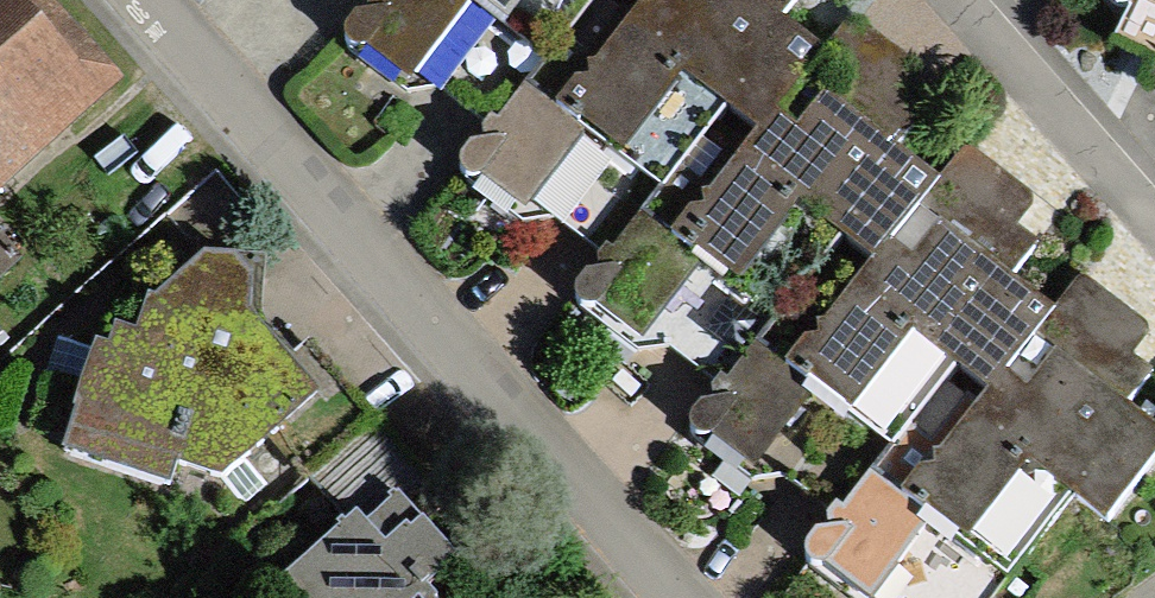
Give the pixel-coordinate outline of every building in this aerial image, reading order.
[(53,0),(0,0),(0,195),(126,79),(53,0)] [(346,49),(407,95),(439,92),(493,132),(554,51),(588,76),(645,0),(383,0),(346,49)] [(375,9),(382,0),(363,0),(375,9)] [(588,76),(554,51),(493,132),(456,173),(522,224),(556,220),(606,257),(641,210),(679,238),(818,54),(776,22),(792,0),(645,0),(588,76)] [(1154,16),(1154,0),(1122,0),(1154,16)] [(922,69),(850,16),(818,54),(679,238),(641,210),(606,257),(570,304),(640,357),(672,352),(722,390),(755,346),(795,376),(872,274),(939,182),(893,149),(919,114),(899,100),(922,69)] [(967,147),(939,182),(872,274),(795,376),(755,346),(722,390),(687,435),(751,485),(785,480),(843,523),(876,479),(905,501),(1050,311),(1008,279),(1036,243),(1019,230),(1040,202),(967,147)] [(22,258),(0,235),(0,279),(22,258)] [(138,337),(116,330),(109,351),(97,347),(63,458),(169,491),(177,468),(223,482),(319,398),(248,317),(251,283),(234,264),(204,263),(158,304),(149,302),(138,337)] [(1082,277),(1050,311),(905,501),(876,479),(843,523),(809,570),(847,597),(999,597),(1069,506),(1103,531),(1154,463),(1154,432),(1124,409),(1152,372),(1133,358),(1153,331),(1082,277)] [(365,528),(357,519),(276,589),(283,597),(429,597),(428,596),(459,568),(404,507),(397,500),(365,528)]
